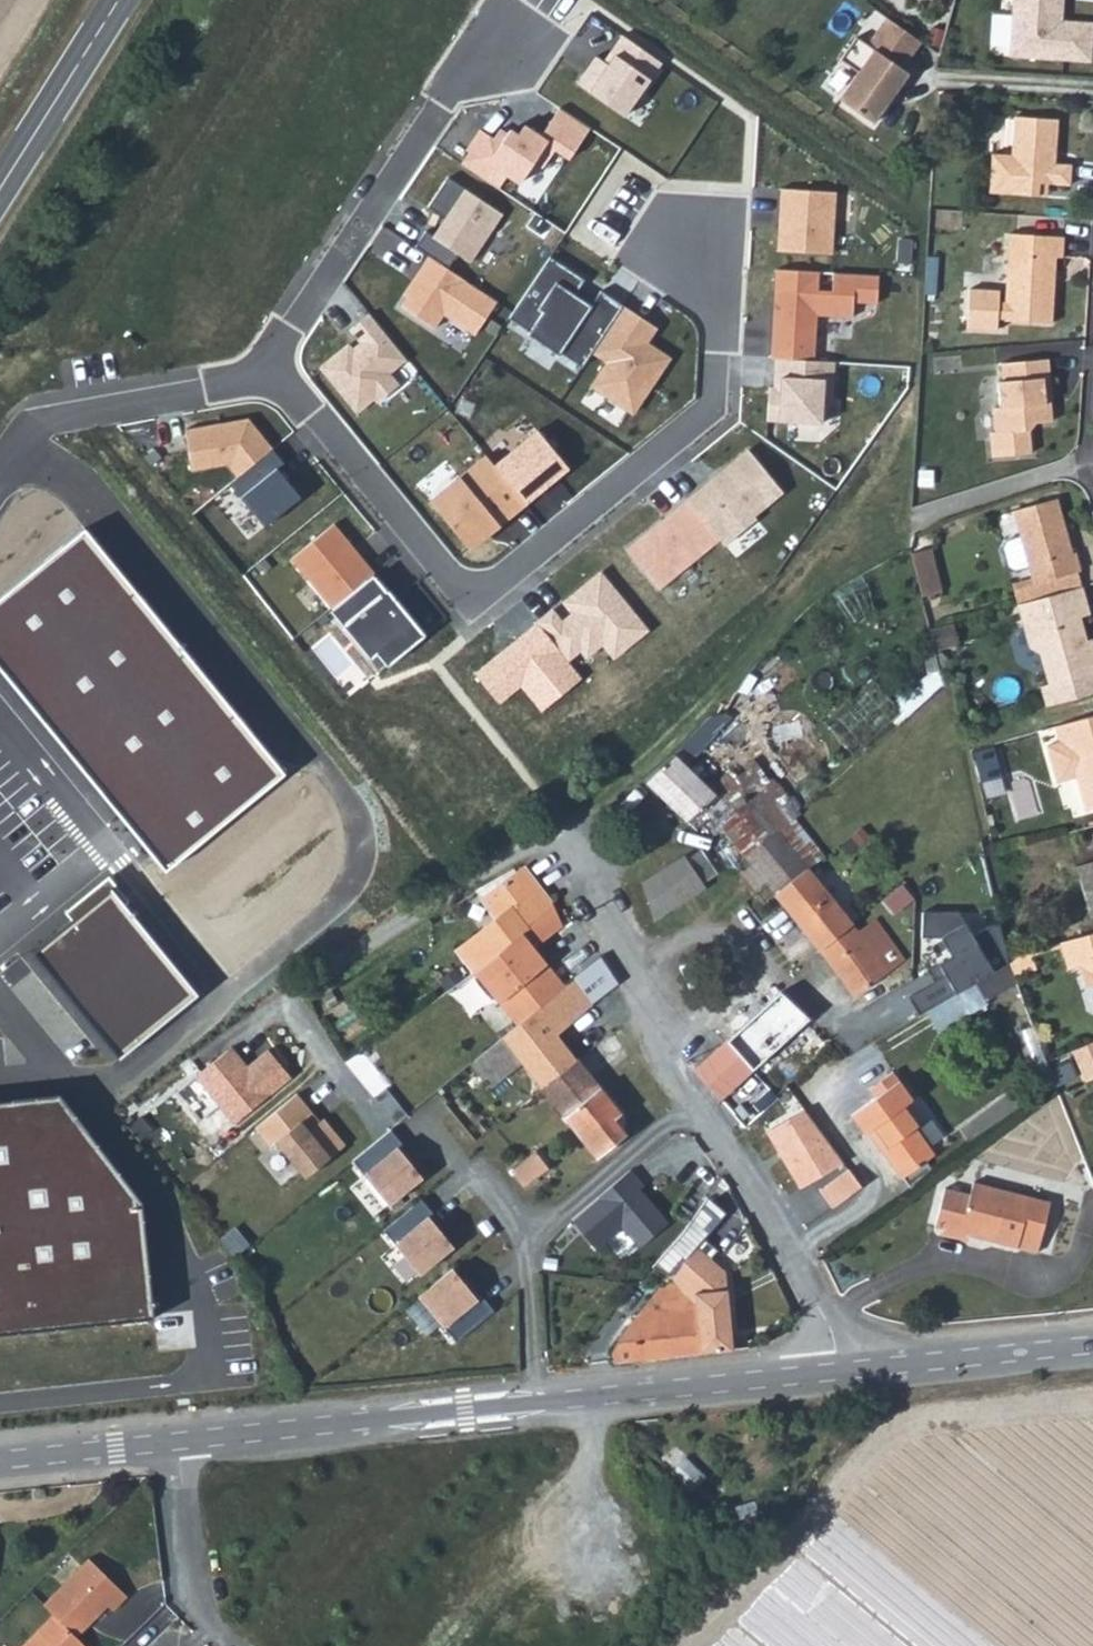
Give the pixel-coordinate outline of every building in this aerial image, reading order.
[(1061,0),(1011,0),(1007,55),(1089,60),(1091,21),(1060,19),(1061,0)] [(898,68),(917,41),(886,19),(866,46),(853,36),(837,59),(855,72),(836,99),(870,123),(886,100),(879,95),(898,68)] [(598,56),(580,83),(628,121),(666,69),(624,37),(605,62),(598,56)] [(879,95),(886,100),(905,73),(898,68),(879,95)] [(487,133),(463,166),(501,192),(508,181),(521,189),(554,148),(572,160),(593,131),(561,110),(541,139),(526,126),(520,137),(513,133),(503,147),(487,133)] [(1056,117),(1013,114),(1010,153),(991,151),(988,190),(1037,193),(1038,181),(1068,183),(1070,162),(1053,161),(1056,117)] [(434,238),(472,264),(504,216),(450,178),(430,206),(447,219),(434,238)] [(781,188),(778,252),(834,255),(837,192),(781,188)] [(1062,235),(1008,232),(1004,301),(1003,318),(1003,319),(1051,322),(1055,255),(1061,255),(1062,235)] [(499,305),(430,260),(398,303),(435,332),(449,317),(477,339),(499,305)] [(585,368),(594,356),(625,308),(602,292),(592,308),(575,296),(584,281),(552,260),(513,318),(562,357),(565,353),(585,368)] [(771,359),(775,360),(816,362),(817,318),(853,318),(855,305),(878,304),(879,277),(776,270),(771,359)] [(1003,318),(1004,301),(998,301),(999,289),(968,288),(966,327),(997,328),(998,317),(1003,318)] [(607,367),(592,389),(633,419),(673,362),(650,346),(660,330),(625,308),(594,356),(607,367)] [(351,343),(320,369),(355,417),(400,386),(392,374),(407,362),(371,316),(350,332),(359,343),(353,349),(351,343)] [(1048,357),(1001,361),(1003,379),(998,380),(1000,405),(994,406),(996,431),(1030,428),(1035,421),(1052,419),(1052,408),(1046,409),(1045,397),(1052,396),(1048,357)] [(816,362),(775,360),(775,386),(770,387),(768,426),(825,428),(827,400),(834,400),(834,363),(816,362)] [(250,419),(184,429),(191,472),(229,467),(238,479),(275,453),(250,419)] [(536,429),(492,465),(525,505),(569,469),(536,429)] [(722,540),(726,545),(785,494),(748,450),(686,499),(722,540)] [(489,460),(432,505),(472,554),(529,509),(525,505),(492,465),(489,460)] [(279,471),(243,497),(267,530),(304,502),(279,471)] [(1012,509),(1033,582),(1077,570),(1079,569),(1074,550),(1071,551),(1056,496),(1012,509)] [(722,540),(686,499),(624,548),(659,592),(722,540)] [(290,558),(332,614),(376,579),(335,522),(290,558)] [(1028,565),(1019,534),(1005,538),(1002,545),(1007,564),(1014,568),(1028,565)] [(173,879),(289,782),(85,541),(0,612),(0,673),(173,879)] [(932,544),(912,549),(922,591),(942,587),(932,544)] [(1013,588),(1017,602),(1037,597),(1081,584),(1077,570),(1033,582),(1013,588)] [(554,609),(537,622),(569,662),(582,653),(586,661),(605,647),(613,662),(648,632),(603,571),(563,603),(572,614),(562,621),(554,609)] [(427,639),(376,579),(332,614),(373,662),(380,656),(390,669),(427,639)] [(1019,609),(1029,645),(1039,651),(1048,683),(1092,670),(1092,643),(1091,636),(1082,639),(1076,616),(1089,612),(1081,584),(1037,597),(1039,603),(1019,609)] [(1037,597),(1017,602),(1019,609),(1039,603),(1037,597)] [(537,622),(474,672),(499,703),(520,687),(540,713),(582,679),(569,662),(537,622)] [(1048,683),(1040,685),(1045,704),(1092,691),(1092,670),(1048,683)] [(1055,725),(1059,741),(1046,744),(1056,780),(1076,775),(1085,808),(1092,806),(1092,714),(1055,725)] [(755,760),(715,792),(675,754),(645,779),(695,826),(709,815),(715,822),(718,821),(743,853),(777,828),(766,813),(784,799),(755,760)] [(808,867),(777,828),(743,853),(752,864),(741,872),(755,889),(767,881),(775,892),(808,867)] [(752,864),(743,853),(730,863),(741,872),(752,864)] [(655,920),(705,886),(681,856),(641,883),(655,920)] [(1079,876),(1085,875),(1084,869),(1092,866),(1092,860),(1076,865),(1079,876)] [(504,894),(508,907),(517,932),(548,904),(552,901),(534,865),(500,880),(504,894)] [(1084,869),(1085,875),(1079,876),(1090,915),(1092,914),(1092,866),(1084,869)] [(767,881),(755,889),(774,914),(785,907),(804,930),(781,948),(798,967),(818,950),(852,921),(808,867),(775,892),(767,881)] [(475,891),(480,907),(504,894),(500,880),(500,876),(475,891)] [(113,879),(37,942),(123,1047),(200,984),(113,879)] [(472,972),(479,980),(519,1027),(565,986),(534,951),(562,929),(548,904),(517,932),(472,972)] [(472,972),(517,932),(508,907),(456,953),(472,972)] [(934,983),(909,996),(919,1017),(957,995),(958,997),(998,977),(957,908),(921,913),(923,939),(941,939),(952,958),(928,972),(934,983)] [(858,929),(852,921),(818,950),(837,972),(854,994),(905,957),(875,918),(858,929)] [(1063,940),(1070,967),(1081,963),(1086,984),(1092,982),(1092,931),(1063,940)] [(614,1119),(621,1112),(556,1036),(592,1004),(574,979),(565,986),(519,1027),(505,1039),(524,1062),(601,1157),(625,1135),(614,1119)] [(844,1016),(865,1041),(886,1023),(865,998),(844,1016)] [(786,1039),(785,1037),(758,1010),(726,1040),(751,1070),(786,1039)] [(524,1062),(505,1039),(473,1065),(492,1088),(524,1062)] [(696,1068),(722,1097),(743,1077),(751,1070),(726,1040),(696,1068)] [(1072,1049),(1086,1079),(1092,1076),(1092,1040),(1072,1049)] [(235,1045),(198,1074),(236,1121),(294,1076),(272,1048),(250,1064),(247,1060),(235,1045)] [(913,1093),(897,1070),(873,1088),(875,1092),(852,1109),(867,1130),(875,1124),(888,1142),(881,1147),(900,1173),(933,1149),(914,1122),(916,1120),(903,1101),(913,1093)] [(301,1092),(258,1125),(273,1145),(278,1141),(306,1177),(348,1144),(327,1117),(318,1124),(311,1115),(316,1111),(301,1092)] [(0,1105),(0,1337),(166,1320),(153,1209),(67,1096),(0,1105)] [(807,1109),(767,1132),(798,1186),(843,1162),(807,1109)] [(388,1134),(355,1161),(392,1211),(426,1182),(388,1134)] [(517,1169),(530,1186),(552,1169),(539,1151),(517,1169)] [(849,1168),(820,1188),(833,1207),(862,1186),(849,1168)] [(634,1169),(577,1221),(602,1250),(627,1227),(645,1247),(673,1222),(654,1200),(644,1188),(648,1185),(634,1169)] [(967,1195),(944,1189),(934,1227),(1038,1253),(1051,1202),(972,1182),(967,1195)] [(655,1268),(671,1279),(703,1241),(725,1217),(707,1200),(685,1236),(655,1268)] [(417,1204),(384,1230),(421,1280),(455,1251),(417,1204)] [(739,1351),(726,1275),(709,1262),(717,1254),(703,1241),(671,1279),(676,1285),(682,1292),(698,1304),(707,1354),(739,1351)] [(452,1270),(419,1297),(456,1347),(491,1318),(452,1270)] [(682,1292),(676,1285),(666,1291),(662,1290),(629,1333),(614,1357),(617,1365),(707,1354),(698,1304),(682,1292)] [(698,1490),(712,1476),(693,1456),(678,1470),(698,1490)] [(69,1635),(100,1604),(105,1609),(119,1595),(81,1557),(37,1601),(46,1611),(11,1645),(79,1645),(69,1635)]
